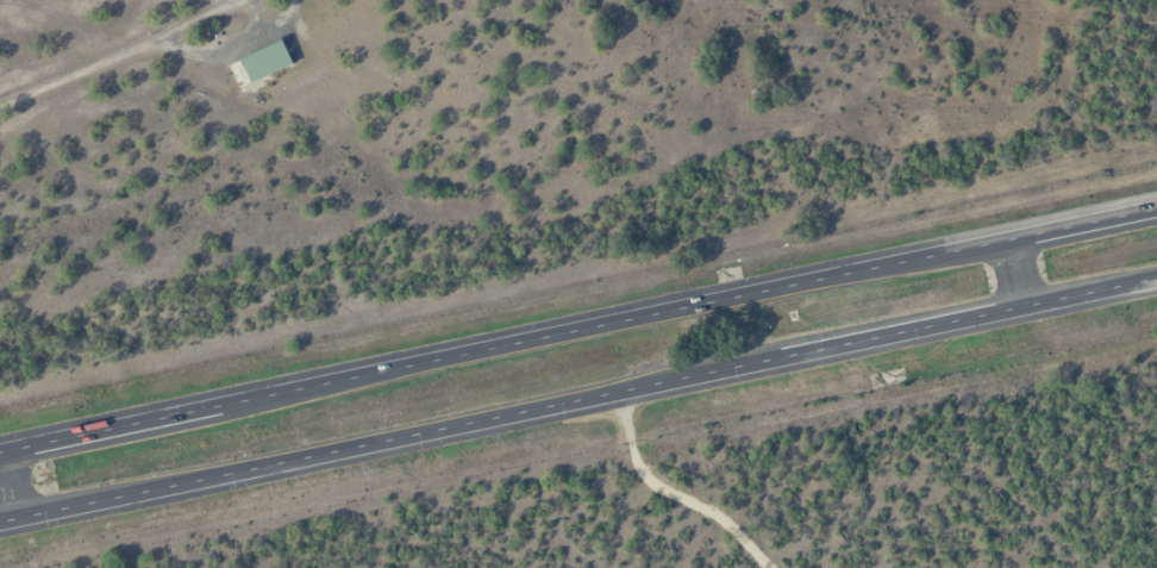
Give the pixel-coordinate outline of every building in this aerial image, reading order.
[(229,63),(240,88),(296,64),(285,38),(229,63)]
